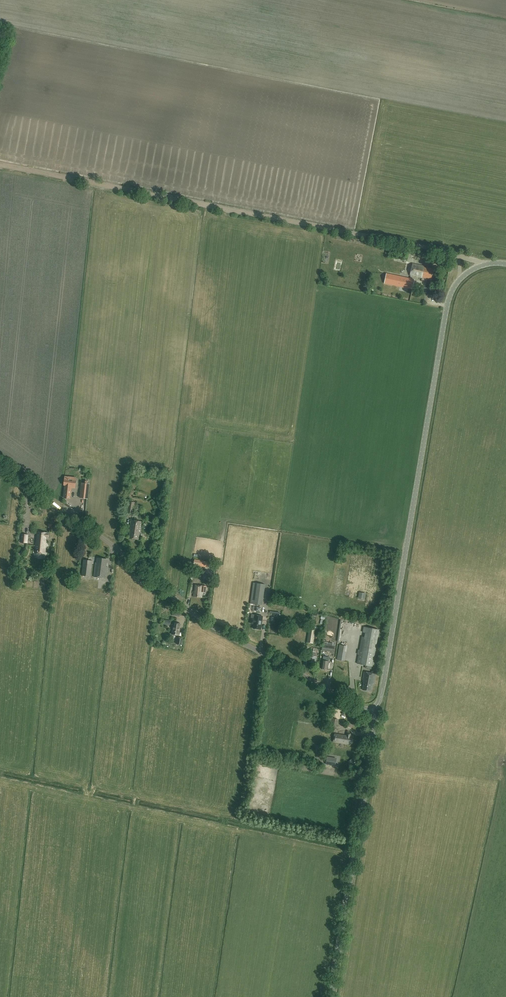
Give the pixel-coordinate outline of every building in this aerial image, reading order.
[(432,269),(424,267),(424,265),(412,263),(410,275),(422,278),(422,277),(425,278),(425,277),(431,278),(432,269)] [(414,279),(398,276),(386,273),(384,283),(412,289),(414,279)] [(65,485),(64,498),(70,498),(71,487),(75,488),(76,481),(65,479),(64,485),(65,485)] [(80,498),(88,499),(90,484),(81,483),(80,498)] [(133,514),(135,502),(129,501),(127,513),(133,514)] [(138,540),(140,532),(142,522),(131,520),(130,530),(129,538),(138,540)] [(49,533),(38,532),(37,540),(36,540),(35,552),(45,553),(47,538),(48,538),(49,533)] [(28,543),(29,535),(21,534),(20,542),(28,543)] [(96,562),(94,572),(94,577),(106,578),(108,567),(106,567),(107,559),(97,558),(97,562),(96,562)] [(91,576),(91,572),(93,561),(83,560),(81,575),(91,576)] [(253,583),(250,603),(262,605),(265,584),(253,583)] [(373,585),(359,583),(357,592),(371,594),(373,585)] [(194,591),(194,596),(202,597),(203,592),(202,592),(203,585),(195,584),(195,591),(194,591)] [(261,629),(263,616),(255,615),(255,618),(252,618),(251,623),(254,624),(253,628),(261,629)] [(181,623),(175,622),(174,626),(173,625),(172,634),(179,635),(181,623)] [(307,642),(313,643),(315,627),(310,626),(307,642)] [(372,666),(377,639),(379,629),(364,627),(363,632),(365,633),(364,637),(362,637),(357,663),(372,666)] [(185,638),(178,637),(177,644),(179,645),(179,646),(181,646),(181,645),(182,645),(184,645),(185,638)] [(337,660),(345,661),(347,646),(339,645),(337,660)] [(314,662),(316,662),(317,657),(316,657),(317,649),(314,648),(313,651),(309,650),(308,659),(309,659),(309,662),(314,662)] [(373,683),(375,674),(364,672),(363,680),(364,680),(363,690),(371,691),(372,683),(373,683)] [(347,734),(347,736),(335,734),(334,741),(351,744),(351,743),(352,743),(353,738),(352,738),(352,736),(351,736),(351,734),(347,734)] [(327,756),(326,764),(335,766),(336,758),(327,756)]
